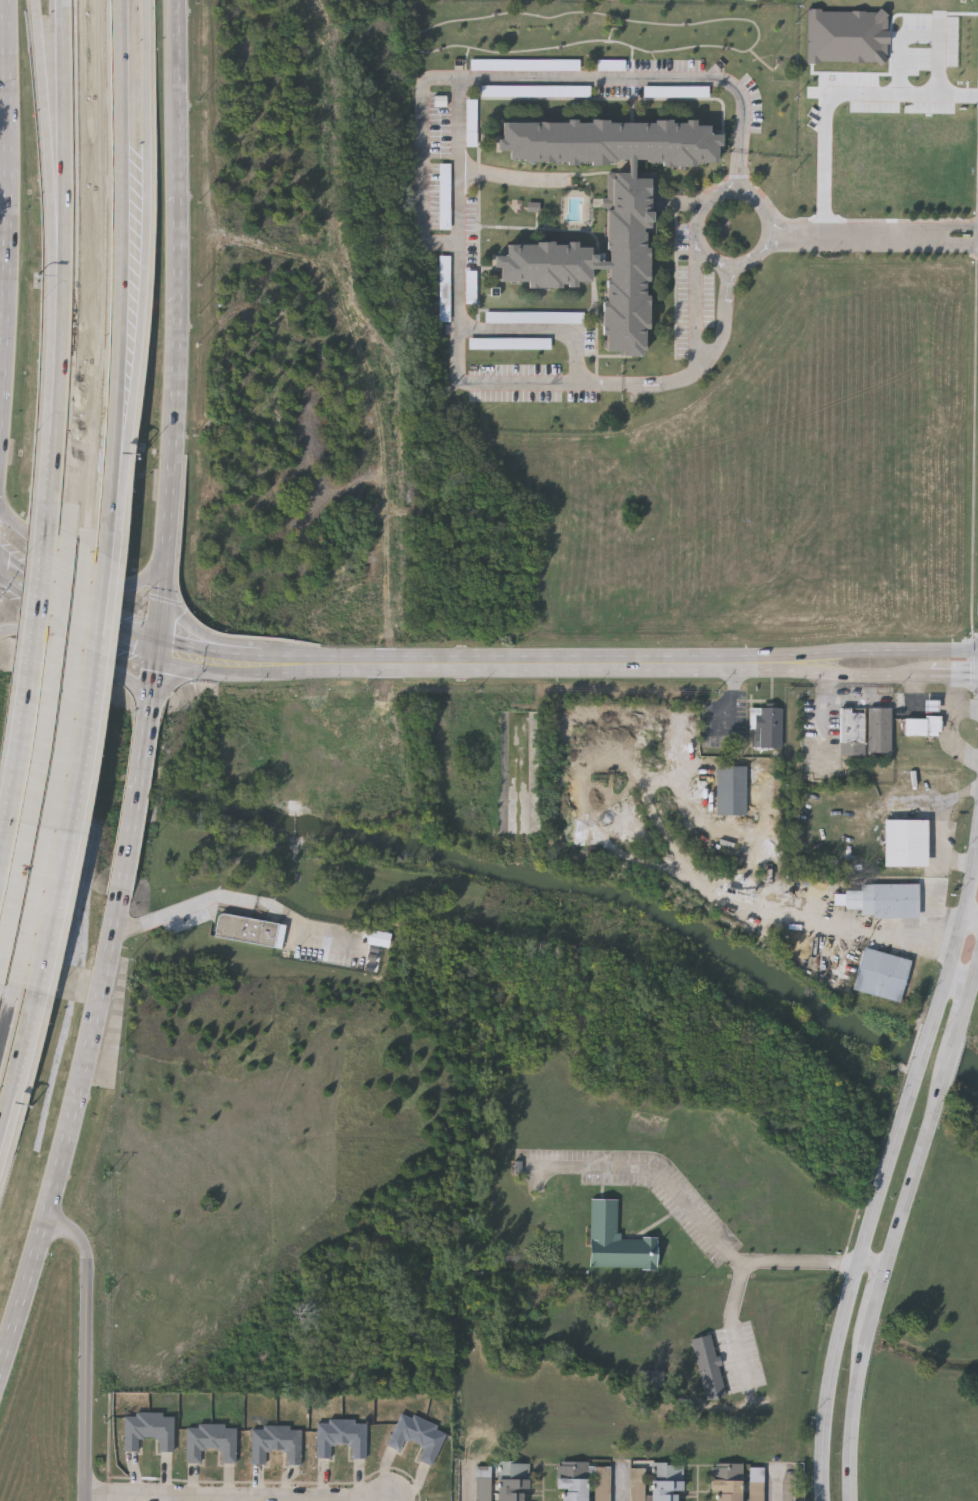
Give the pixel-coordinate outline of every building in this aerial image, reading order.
[(580,61),(470,61),(470,72),(580,72),(580,61)] [(591,87),(481,87),(481,98),(591,98),(591,87)] [(477,101),(467,101),(467,148),(477,148),(477,101)] [(645,244),(649,244),(649,278),(645,278),(645,292),(649,292),(649,327),(645,327),(644,347),(642,347),(642,355),(623,355),(623,349),(605,349),(606,266),(592,266),(592,278),(579,278),(579,284),(527,283),(527,277),(499,277),(499,265),(493,265),(494,253),(507,253),(507,241),(592,242),(592,251),(606,251),(607,170),(628,170),(628,159),(511,158),(511,120),(709,122),(709,131),(717,131),(717,160),(697,160),(696,166),(663,165),(663,159),(634,159),(634,176),(651,176),(650,224),(645,224),(645,244)] [(451,166),(441,166),(441,230),(451,230),(451,166)] [(450,258),(440,258),(440,324),(450,324),(450,258)] [(476,273),(466,273),(466,306),(476,306),(476,273)] [(552,351),(552,340),(468,340),(468,351),(552,351)] [(864,739),(841,739),(841,704),(864,704),(864,739)] [(782,746),(749,745),(749,705),(782,705),(782,746)] [(905,733),(905,716),(938,716),(938,733),(905,733)] [(716,812),(716,764),(745,764),(745,812),(716,812)] [(927,864),(883,864),(883,817),(927,817),(927,864)] [(918,882),(918,915),(861,915),(861,907),(845,907),(845,888),(861,888),(861,882),(918,882)] [(287,927),(219,915),(215,939),(283,951),(287,927)] [(910,957),(900,999),(852,988),(863,946),(910,957)] [(657,1236),(657,1268),(590,1267),(591,1199),(617,1199),(617,1235),(657,1236)] [(726,1395),(705,1399),(692,1337),(713,1333),(726,1395)] [(433,1466),(418,1460),(423,1446),(405,1439),(400,1451),(387,1446),(401,1411),(447,1430),(433,1466)] [(157,1452),(157,1438),(139,1438),(139,1452),(124,1451),(124,1414),(174,1414),(174,1452),(157,1452)] [(330,1458),(316,1457),(317,1420),(366,1421),(366,1459),(351,1459),(351,1445),(331,1444),(330,1458)] [(221,1463),(221,1450),(201,1449),(201,1463),(186,1463),(187,1424),(237,1426),(236,1463),(221,1463)] [(252,1426),(301,1427),(301,1465),(285,1464),(285,1451),(266,1451),(266,1464),(251,1464),(252,1426)] [(590,1466),(590,1500),(557,1500),(557,1461),(590,1461),(590,1466)] [(528,1463),(527,1500),(498,1500),(499,1462),(528,1463)] [(682,1463),(681,1500),(652,1500),(652,1463),(682,1463)] [(742,1463),(743,1500),(711,1500),(711,1463),(742,1463)] [(764,1480),(749,1480),(748,1500),(763,1500),(764,1480)]
